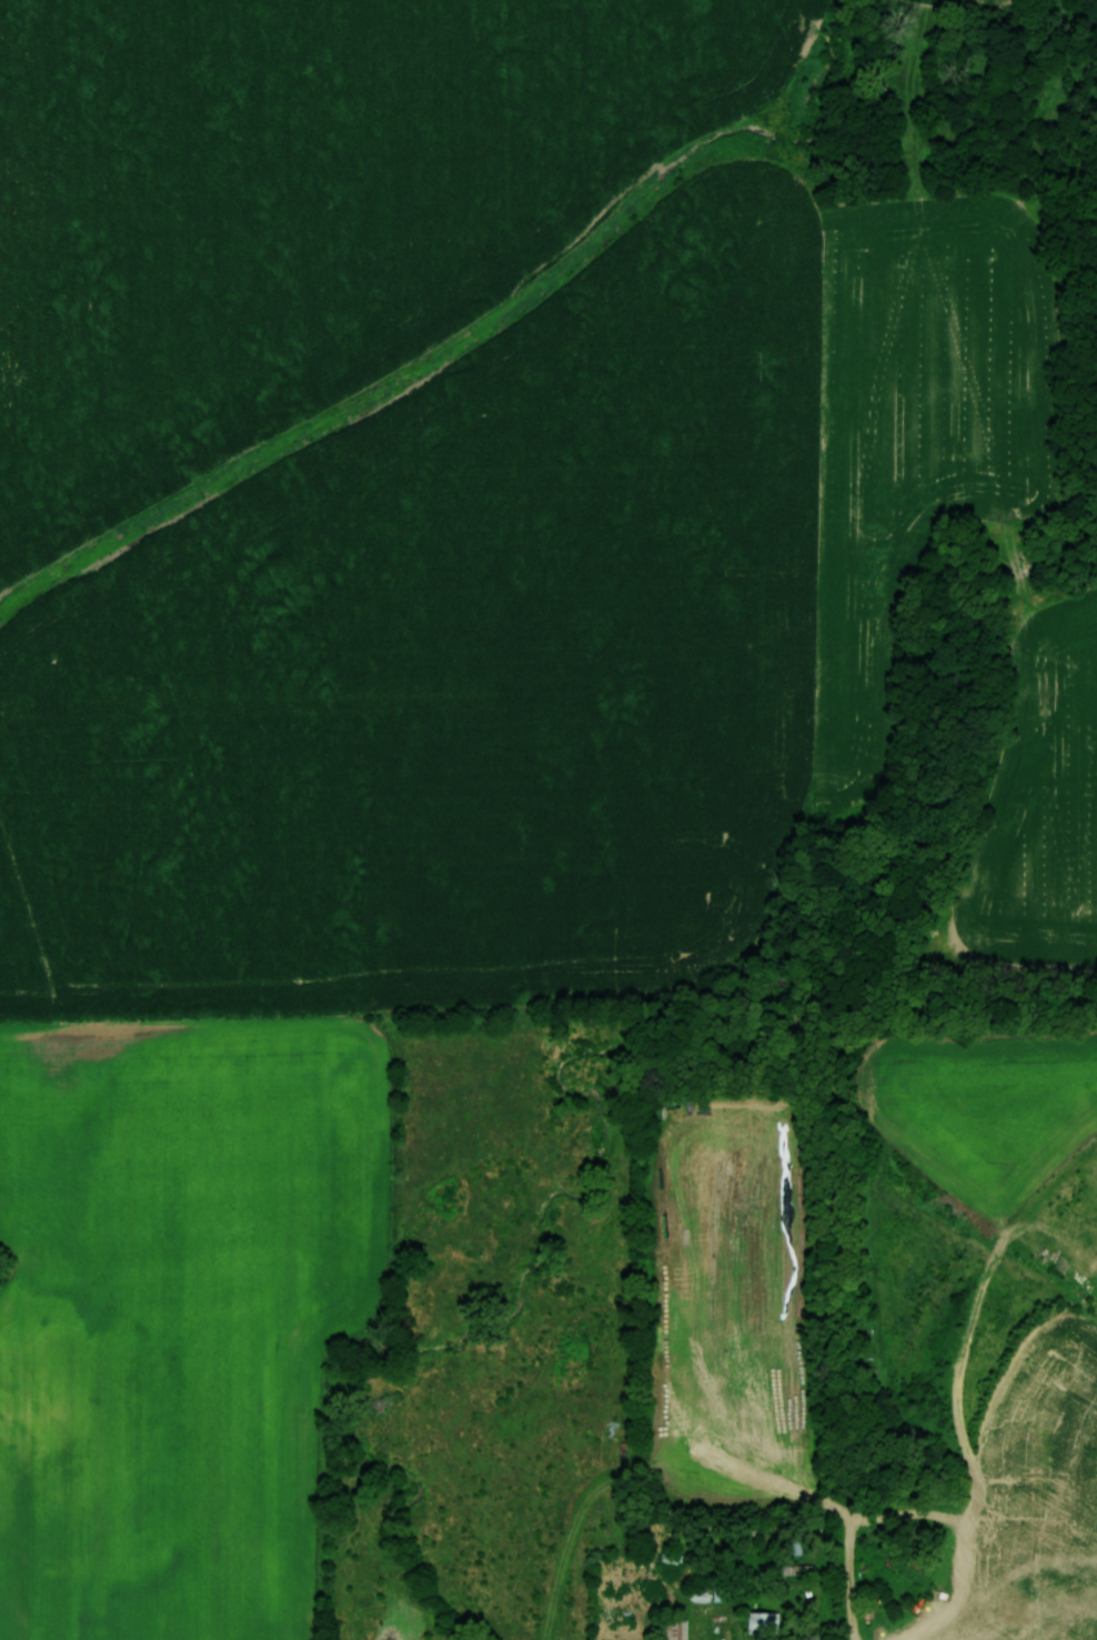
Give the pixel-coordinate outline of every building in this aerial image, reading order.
[(814,1566),(781,1566),(781,1574),(814,1574),(814,1566)] [(713,1601),(727,1602),(728,1585),(714,1584),(713,1601)] [(707,1591),(691,1592),(692,1602),(708,1601),(707,1591)] [(746,1634),(778,1634),(778,1612),(746,1612),(746,1634)] [(664,1618),(664,1639),(687,1639),(687,1618),(664,1618)]
